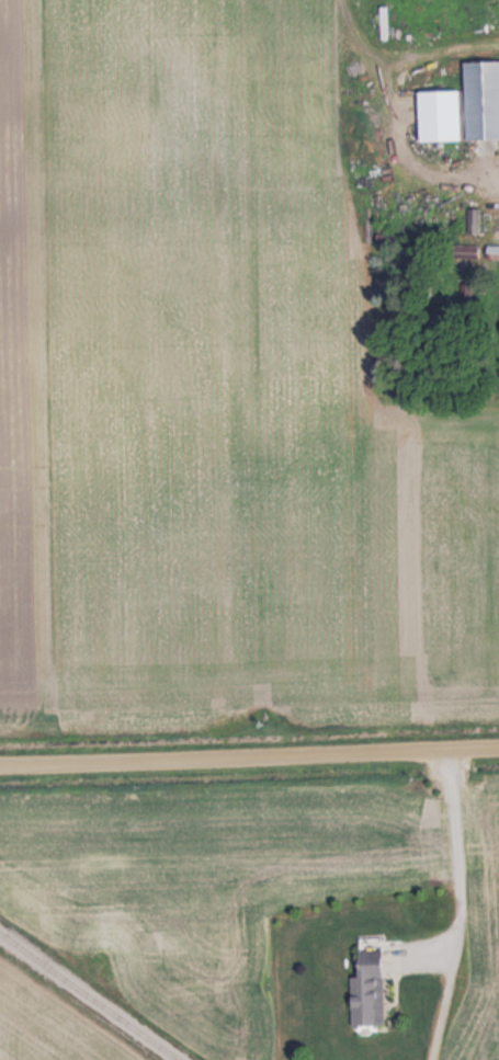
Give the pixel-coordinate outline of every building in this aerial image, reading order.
[(459,139),(498,139),(498,61),(459,61),(459,139)] [(413,91),(413,141),(456,141),(455,91),(413,91)] [(476,258),(476,244),(441,244),(441,258),(476,258)] [(348,1026),(381,1025),(379,951),(347,951),(348,1026)]
